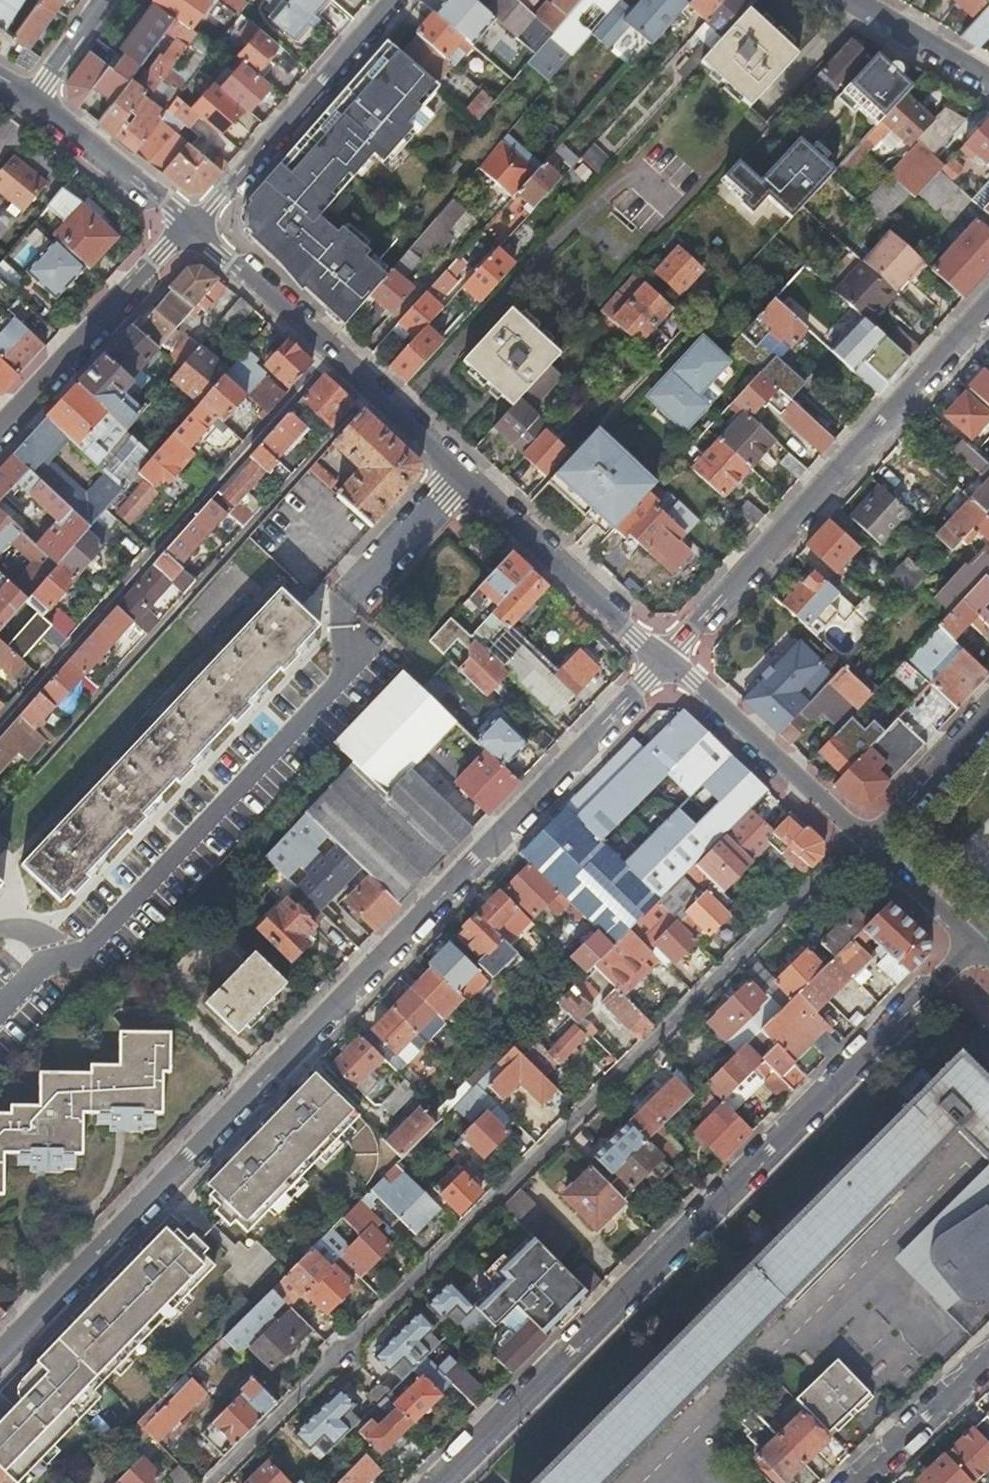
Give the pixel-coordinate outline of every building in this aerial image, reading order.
[(3,30),(22,0),(0,0),(0,29),(3,30)] [(3,30),(11,35),(37,0),(22,0),(3,30)] [(52,11),(37,0),(11,35),(24,44),(27,46),(52,11)] [(60,0),(37,0),(52,11),(60,0)] [(126,49),(142,60),(165,29),(175,16),(153,0),(121,46),(126,49)] [(175,16),(189,26),(203,7),(207,10),(214,0),(153,0),(175,16)] [(287,3),(283,0),(278,0),(266,14),(293,37),(314,13),(315,15),(328,0),(290,0),(287,3)] [(485,10),(474,0),(446,0),(434,12),(463,37),(473,46),(495,19),(485,10)] [(493,1),(485,10),(495,19),(518,38),(535,54),(527,63),(550,83),(572,57),(555,42),(559,39),(553,33),(542,24),(538,20),(515,0),(491,0),(493,1)] [(581,0),(555,0),(538,20),(542,24),(553,33),(581,0)] [(636,0),(620,0),(601,23),(617,37),(643,6),(636,0)] [(725,0),(692,0),(688,5),(706,21),(725,0)] [(753,5),(747,0),(725,0),(706,21),(706,22),(718,33),(714,37),(718,42),(749,9),(753,5)] [(971,13),(984,0),(956,0),(971,13)] [(959,35),(977,46),(988,33),(988,3),(959,35)] [(213,18),(218,21),(225,27),(236,13),(224,4),(213,18)] [(798,54),(749,9),(718,42),(700,62),(750,107),(798,54)] [(463,37),(434,12),(416,33),(417,35),(444,58),(463,37)] [(147,70),(155,76),(161,80),(196,31),(189,26),(175,16),(165,29),(176,37),(164,54),(160,52),(147,70)] [(209,33),(218,40),(220,38),(227,29),(225,27),(218,21),(209,33)] [(260,26),(237,54),(244,59),(255,69),(277,42),(260,26)] [(672,34),(667,28),(656,40),(661,46),(672,34)] [(0,50),(0,54),(14,61),(24,44),(11,35),(0,50)] [(401,54),(435,83),(451,65),(444,58),(417,35),(401,54)] [(88,113),(98,121),(132,73),(142,60),(126,49),(121,54),(97,38),(66,82),(69,98),(79,106),(95,84),(108,93),(105,97),(101,95),(88,113)] [(521,70),(527,63),(535,54),(518,38),(504,54),(521,70)] [(850,39),(821,71),(843,91),(872,59),(850,39)] [(478,168),(501,140),(478,120),(466,110),(435,83),(401,54),(385,40),(248,200),(251,203),(247,208),(248,230),(252,234),(250,236),(314,296),(344,325),(370,295),(452,199),(478,168)] [(904,95),(913,86),(900,74),(902,72),(902,70),(902,68),(900,65),(897,62),(893,62),(888,64),(877,53),(872,59),(843,91),(840,93),(876,126),(881,120),(904,95)] [(243,105),(247,108),(270,82),(255,69),(244,59),(221,86),(243,105)] [(132,73),(98,121),(113,133),(114,133),(148,86),(132,73)] [(199,113),(220,131),(243,105),(221,86),(214,79),(191,106),(199,113)] [(148,86),(114,133),(118,137),(147,98),(153,90),(148,86)] [(466,110),(478,120),(494,102),(482,91),(466,110)] [(177,94),(167,107),(189,126),(199,113),(191,106),(177,94)] [(931,120),(904,95),(881,120),(899,137),(908,145),(931,120)] [(147,98),(118,137),(119,137),(135,150),(160,117),(164,111),(147,98)] [(988,117),(988,112),(977,104),(960,122),(973,134),(987,119),(988,117)] [(160,117),(135,150),(187,191),(204,190),(222,169),(214,162),(160,117)] [(987,119),(973,134),(969,138),(963,145),(988,168),(988,120),(987,119)] [(889,147),(899,137),(881,120),(876,126),(849,156),(857,163),(871,146),(880,139),(889,147)] [(969,138),(973,134),(960,122),(942,142),(954,154),(963,145),(969,138)] [(512,198),(517,192),(538,169),(503,138),(501,140),(478,168),(512,198)] [(759,181),(795,214),(832,174),(834,172),(823,162),(829,155),(816,144),(810,150),(798,139),(771,168),(759,181)] [(571,168),(578,161),(561,144),(554,152),(571,168)] [(909,193),(913,198),(917,193),(939,171),(943,166),(919,145),(914,151),(912,150),(889,175),(909,193)] [(597,174),(607,164),(589,148),(580,158),(597,174)] [(738,161),(759,181),(771,168),(750,148),(738,161)] [(214,162),(222,169),(227,163),(228,163),(220,156),(214,162)] [(950,158),(943,166),(939,171),(947,179),(958,167),(950,158)] [(24,214),(46,186),(12,159),(0,174),(0,195),(24,214)] [(769,198),(791,218),(795,214),(759,181),(738,161),(723,177),(745,198),(741,203),(753,214),(769,198)] [(517,192),(534,208),(557,183),(561,179),(544,163),(538,169),(517,192)] [(581,178),(571,168),(561,179),(557,183),(568,193),(581,178)] [(939,171),(917,193),(936,210),(956,187),(947,179),(939,171)] [(860,205),(880,224),(909,193),(889,175),(888,174),(860,205)] [(117,238),(64,187),(49,206),(67,222),(54,237),(55,239),(85,266),(88,269),(117,238)] [(988,218),(988,202),(987,205),(975,195),(970,200),(988,218)] [(463,208),(452,199),(370,295),(390,313),(411,288),(402,281),(432,245),(438,251),(451,235),(445,230),(463,208)] [(506,202),(487,222),(499,234),(519,214),(506,202)] [(962,298),(988,269),(988,233),(975,220),(930,269),(962,298)] [(679,294),(707,265),(672,232),(667,238),(678,249),(656,273),(679,294)] [(868,267),(894,291),(905,279),(911,272),(921,261),(895,237),(868,267)] [(55,298),(85,266),(55,239),(27,271),(55,298)] [(481,301),(514,265),(496,249),(464,285),(481,301)] [(425,293),(432,299),(467,262),(460,255),(425,293)] [(11,289),(21,278),(3,261),(0,265),(0,279),(11,289)] [(834,292),(866,321),(894,291),(868,267),(862,261),(834,292)] [(911,272),(905,279),(909,283),(926,265),(921,261),(911,272)] [(804,265),(773,298),(787,312),(818,278),(804,265)] [(172,290),(137,330),(159,350),(159,349),(192,312),(196,316),(201,310),(197,306),(210,291),(218,298),(228,287),(213,275),(203,267),(187,268),(169,288),(172,290)] [(45,345),(14,316),(10,321),(4,315),(20,298),(0,280),(0,359),(18,375),(45,345)] [(654,325),(671,307),(645,283),(628,302),(654,325)] [(416,337),(425,327),(442,308),(432,299),(425,293),(399,322),(416,337)] [(236,328),(253,309),(242,299),(241,297),(223,317),(236,328)] [(790,345),(805,329),(787,312),(773,298),(766,306),(758,314),(729,345),(758,372),(762,376),(774,363),(756,346),(772,329),(790,345)] [(637,344),(654,325),(628,302),(611,321),(637,344)] [(559,355),(561,353),(511,307),(462,360),(513,407),(524,394),(527,390),(559,355)] [(133,326),(105,356),(134,384),(139,388),(142,384),(139,381),(146,373),(142,370),(156,354),(160,357),(164,353),(159,349),(159,350),(137,330),(133,326)] [(406,383),(443,343),(425,327),(416,337),(388,367),(406,383)] [(851,351),(886,383),(907,359),(887,340),(873,327),(851,351)] [(817,339),(836,357),(846,347),(826,329),(817,339)] [(887,340),(907,359),(918,347),(897,329),(887,340)] [(671,369),(649,393),(673,417),(671,419),(682,431),(708,406),(697,396),(710,382),(708,380),(725,363),(708,347),(711,343),(702,335),(671,369)] [(290,389),(312,364),(288,342),(266,367),(290,389)] [(224,375),(228,370),(199,345),(171,378),(200,403),(224,375)] [(566,362),(559,355),(527,390),(534,397),(566,362)] [(78,385),(127,430),(141,414),(125,399),(121,401),(117,404),(113,400),(112,394),(116,390),(119,391),(120,390),(124,393),(134,384),(105,356),(78,385)] [(18,375),(0,359),(0,387),(3,390),(18,375)] [(984,371),(967,389),(988,410),(988,375),(984,371)] [(821,454),(833,440),(762,376),(758,372),(731,402),(743,412),(748,416),(763,400),(821,454)] [(333,427),(355,404),(323,374),(301,398),(333,427)] [(222,422),(247,395),(224,375),(200,403),(222,422)] [(266,411),(268,413),(286,394),(265,375),(247,395),(263,409),(266,411)] [(110,477),(124,490),(139,473),(154,455),(127,430),(78,385),(47,418),(65,434),(96,464),(110,477)] [(493,427),(522,454),(544,430),(547,426),(523,404),(528,398),(524,394),(513,407),(493,427)] [(984,413),(963,394),(942,416),(951,424),(955,420),(968,431),(984,413)] [(222,422),(200,403),(172,434),(195,454),(199,458),(205,451),(201,448),(207,440),(214,446),(225,445),(235,433),(222,422)] [(263,419),(268,413),(266,411),(263,409),(258,415),(263,419)] [(417,477),(417,462),(362,410),(328,448),(332,451),(336,447),(355,465),(357,464),(362,463),(364,465),(365,471),(363,474),(357,474),(342,490),(340,488),(336,493),(372,527),(407,488),(417,477)] [(280,454),(306,425),(290,411),(260,445),(278,461),(292,473),(296,468),(280,454)] [(774,441),(748,416),(743,412),(718,439),(749,467),(774,441)] [(14,454),(31,470),(65,434),(47,418),(14,454)] [(942,424),(931,435),(962,463),(967,463),(979,474),(962,493),(970,501),(973,503),(985,515),(988,510),(988,467),(942,424)] [(654,486),(596,429),(547,482),(585,518),(593,509),(615,530),(647,494),(654,486)] [(522,454),(546,476),(568,452),(544,430),(522,454)] [(139,473),(155,487),(163,478),(169,483),(195,454),(172,434),(154,455),(139,473)] [(722,497),(749,467),(718,439),(691,469),(722,497)] [(268,472),(278,461),(260,445),(255,451),(212,499),(225,510),(226,511),(233,504),(264,469),(268,472)] [(87,533),(91,528),(41,480),(31,470),(14,454),(0,469),(0,504),(9,494),(19,483),(59,523),(38,546),(58,565),(61,562),(87,533)] [(798,480),(806,470),(790,455),(782,464),(798,480)] [(309,468),(330,488),(337,481),(316,462),(309,468)] [(103,484),(110,477),(96,464),(89,471),(103,484)] [(91,528),(106,510),(124,490),(110,477),(103,484),(89,501),(53,467),(41,480),(91,528)] [(157,492),(145,482),(118,512),(129,523),(157,492)] [(909,513),(880,486),(856,512),(860,515),(856,520),(881,542),(909,513)] [(0,504),(0,510),(20,530),(32,517),(9,494),(0,504)] [(678,531),(653,507),(657,503),(647,494),(615,530),(614,530),(624,539),(628,534),(659,563),(674,546),(668,542),(678,531)] [(164,552),(177,564),(225,510),(212,499),(193,520),(164,552)] [(755,527),(765,516),(747,501),(737,511),(755,527)] [(970,501),(934,537),(950,551),(975,525),(988,539),(988,518),(985,515),(973,503),(970,501)] [(226,511),(241,525),(248,517),(233,504),(226,511)] [(915,519),(926,529),(935,520),(924,509),(915,519)] [(58,565),(38,546),(20,530),(0,510),(0,552),(10,541),(48,577),(58,565)] [(102,546),(122,524),(106,510),(91,528),(87,533),(102,546)] [(858,547),(829,520),(806,546),(836,573),(858,547)] [(684,536),(678,531),(668,542),(674,546),(684,536)] [(77,576),(80,579),(84,575),(80,571),(102,546),(87,533),(61,562),(77,576)] [(531,570),(511,551),(495,569),(463,603),(467,607),(471,602),(476,607),(483,599),(480,596),(483,593),(497,606),(531,570)] [(960,601),(984,576),(988,570),(988,555),(984,551),(974,563),(978,566),(972,572),(965,565),(934,598),(949,612),(960,601)] [(185,592),(195,580),(177,564),(164,552),(160,557),(116,606),(133,621),(147,633),(162,617),(147,604),(160,591),(156,588),(167,576),(170,579),(185,592)] [(909,559),(891,578),(909,595),(919,584),(927,576),(909,559)] [(26,602),(38,611),(42,615),(77,576),(61,562),(58,565),(48,577),(40,586),(29,599),(26,602)] [(547,585),(531,570),(497,606),(490,614),(506,629),(547,585)] [(854,608),(813,571),(812,572),(809,572),(802,579),(803,582),(782,605),(816,636),(836,615),(844,622),(855,610),(854,608)] [(13,585),(29,599),(40,586),(25,572),(13,585)] [(26,602),(29,599),(13,585),(0,573),(0,585),(4,586),(0,591),(0,632),(26,602)] [(160,591),(170,579),(167,576),(156,588),(160,591)] [(984,576),(960,601),(984,623),(988,617),(988,614),(983,609),(988,602),(988,581),(984,576)] [(20,864),(58,899),(69,889),(73,892),(88,877),(84,873),(125,829),(129,833),(145,816),(141,813),(175,777),(179,780),(194,765),(190,761),(231,717),(235,720),(251,704),(247,701),(279,667),(282,670),(297,654),(294,651),(318,625),(280,589),(20,864)] [(865,596),(854,608),(855,610),(877,629),(888,617),(865,596)] [(984,623),(960,601),(949,612),(937,626),(952,640),(969,622),(988,641),(988,628),(984,623)] [(27,663),(34,656),(14,638),(38,611),(26,602),(0,632),(0,640),(22,659),(27,663)] [(84,675),(133,621),(116,606),(114,609),(68,660),(83,674),(84,675)] [(54,626),(68,638),(80,625),(61,608),(49,621),(54,626)] [(506,629),(490,614),(469,636),(485,651),(506,629)] [(469,636),(449,618),(428,641),(442,655),(456,640),(466,651),(469,659),(458,670),(486,696),(508,673),(485,651),(469,636)] [(58,649),(68,638),(54,626),(45,636),(58,649)] [(923,641),(904,661),(928,683),(957,710),(988,676),(988,675),(952,640),(937,626),(923,641)] [(522,645),(506,629),(485,651),(508,673),(553,715),(572,695),(521,646),(522,645)] [(9,673),(22,659),(0,640),(0,665),(9,673)] [(743,700),(779,733),(833,675),(798,643),(772,671),(768,667),(761,675),(764,678),(743,700)] [(92,695),(98,688),(84,675),(83,674),(68,660),(40,692),(54,704),(62,696),(65,698),(73,689),(70,686),(76,680),(92,695)] [(928,683),(904,661),(886,680),(910,702),(928,683)] [(833,675),(779,733),(791,744),(820,713),(838,731),(872,694),(842,666),(833,675)] [(455,723),(420,689),(401,670),(332,743),(353,763),(387,796),(408,774),(455,723)] [(39,721),(54,704),(40,692),(19,715),(46,739),(49,742),(55,735),(39,721)] [(600,931),(615,945),(631,929),(659,901),(688,872),(694,865),(725,834),(745,814),(768,791),(682,710),(642,752),(689,799),(650,839),(624,865),(572,815),(527,861),(530,864),(559,892),(570,902),(580,912),(600,931)] [(0,736),(0,770),(16,752),(26,761),(46,739),(19,715),(0,736)] [(487,752),(503,768),(527,743),(499,716),(475,741),(479,745),(487,752)] [(841,775),(833,785),(854,804),(869,803),(925,744),(896,717),(869,746),(864,752),(860,756),(841,775)] [(475,741),(455,723),(425,755),(444,773),(469,746),(475,741)] [(836,733),(818,753),(841,775),(860,756),(836,733)] [(479,745),(475,741),(469,746),(474,751),(479,745)] [(858,747),(864,752),(869,746),(864,741),(858,747)] [(487,814),(518,782),(503,768),(487,752),(456,784),(487,814)] [(689,799),(642,752),(601,792),(650,839),(689,799)] [(387,796),(353,763),(306,813),(362,867),(371,876),(400,904),(448,854),(387,796)] [(416,778),(408,774),(387,796),(448,854),(471,831),(416,778)] [(598,789),(572,815),(624,865),(650,839),(601,792),(598,789)] [(362,867),(306,813),(265,857),(300,891),(320,910),(362,867)] [(745,814),(725,834),(732,841),(743,852),(763,832),(745,814)] [(822,841),(806,826),(802,830),(788,817),(765,840),(779,854),(787,846),(811,867),(822,856),(822,841)] [(732,841),(725,834),(694,865),(721,892),(751,860),(743,852),(732,841)] [(535,916),(551,899),(559,892),(530,864),(507,889),(535,916)] [(694,865),(688,872),(707,891),(724,909),(731,903),(721,892),(694,865)] [(376,929),(400,904),(371,876),(347,901),(376,929)] [(888,903),(873,889),(854,907),(856,909),(820,943),(806,929),(798,936),(826,964),(888,903)] [(320,910),(300,891),(288,903),(285,901),(260,929),(292,960),(308,942),(304,938),(313,928),(309,923),(320,910)] [(495,932),(519,908),(501,891),(478,915),(495,932)] [(681,906),(685,911),(704,931),(708,934),(729,914),(724,909),(707,891),(690,907),(685,902),(681,906)] [(551,899),(562,910),(570,902),(559,892),(551,899)] [(573,919),(580,912),(570,902),(562,910),(573,919)] [(927,939),(888,903),(826,964),(823,967),(781,1008),(760,1028),(791,1059),(776,1074),(791,1090),(854,1027),(828,1000),(868,959),(857,947),(868,935),(884,950),(880,954),(884,958),(879,963),(899,982),(927,954),(927,939)] [(685,911),(677,920),(696,939),(704,931),(685,911)] [(503,978),(523,959),(495,932),(478,915),(465,928),(468,931),(461,937),(483,959),(503,978)] [(650,937),(655,942),(674,961),(696,939),(677,920),(670,927),(665,923),(650,937)] [(595,966),(616,987),(623,995),(660,959),(649,947),(631,929),(615,945),(595,966)] [(572,959),(587,974),(595,966),(615,945),(600,931),(572,959)] [(660,959),(668,966),(674,961),(655,942),(649,947),(660,959)] [(487,979),(478,970),(450,943),(429,965),(433,968),(457,991),(458,993),(467,1001),(487,979)] [(780,989),(770,998),(781,1008),(823,967),(806,951),(774,982),(780,989)] [(287,984),(256,954),(207,1003),(238,1034),(287,984)] [(479,964),(499,983),(503,978),(483,959),(479,964)] [(412,990),(438,1014),(458,993),(457,991),(433,968),(412,990)] [(558,1003),(578,1023),(595,1006),(593,1004),(605,992),(587,974),(558,1003)] [(763,998),(748,982),(716,1012),(716,1013),(707,1022),(725,1041),(749,1018),(746,1015),(763,998)] [(602,1001),(639,1039),(653,1025),(623,995),(616,987),(602,1001)] [(393,1010),(417,1033),(436,1014),(437,1015),(438,1014),(412,990),(393,1010)] [(397,1053),(417,1033),(393,1010),(373,1030),(397,1053)] [(586,1037),(575,1027),(551,1052),(561,1062),(586,1037)] [(4,1198),(4,1158),(17,1158),(17,1169),(29,1169),(29,1175),(63,1175),(63,1171),(76,1171),(76,1156),(83,1156),(83,1115),(96,1115),(97,1126),(109,1126),(109,1133),(143,1132),(142,1129),(155,1129),(155,1114),(162,1114),(162,1073),(170,1073),(170,1031),(118,1031),(118,1065),(90,1066),(89,1073),(39,1073),(38,1106),(9,1108),(9,1116),(0,1116),(0,1198),(4,1198)] [(398,1111),(418,1091),(361,1036),(333,1064),(378,1108),(386,1100),(398,1111)] [(525,1051),(538,1063),(549,1052),(537,1040),(525,1051)] [(782,1099),(791,1090),(776,1074),(746,1043),(704,1083),(720,1100),(752,1068),(782,1099)] [(506,1069),(493,1081),(488,1086),(502,1100),(520,1083),(542,1105),(557,1090),(514,1046),(499,1062),(506,1069)] [(955,1128),(988,1162),(988,1163),(988,1087),(958,1056),(719,1296),(532,1482),(601,1482),(720,1364),(955,1128)] [(493,1068),(486,1075),(493,1081),(506,1069),(499,1062),(493,1068)] [(250,1233),(361,1116),(316,1073),(209,1184),(216,1190),(211,1195),(222,1206),(216,1211),(233,1227),(238,1222),(250,1233)] [(701,1086),(696,1081),(688,1089),(676,1077),(629,1123),(646,1140),(660,1127),(701,1086)] [(751,1131),(723,1102),(693,1131),(722,1160),(751,1131)] [(428,1116),(437,1124),(444,1117),(435,1108),(428,1116)] [(388,1142),(404,1158),(437,1124),(428,1116),(421,1109),(388,1142)] [(487,1110),(462,1135),(483,1157),(508,1132),(487,1110)] [(646,1140),(629,1123),(594,1157),(600,1163),(594,1169),(605,1181),(644,1142),(646,1140)] [(660,1127),(646,1140),(665,1158),(678,1146),(660,1127)] [(644,1142),(605,1181),(616,1192),(625,1183),(630,1188),(648,1171),(659,1182),(672,1170),(644,1142)] [(385,1221),(391,1228),(401,1218),(417,1233),(442,1209),(397,1164),(362,1199),(385,1221)] [(434,1188),(441,1195),(459,1213),(482,1190),(457,1165),(434,1188)] [(594,1169),(592,1168),(564,1196),(595,1228),(624,1200),(616,1192),(605,1181),(594,1169)] [(575,1241),(520,1187),(501,1207),(531,1236),(555,1260),(575,1241)] [(988,1196),(983,1200),(978,1203),(973,1206),(966,1210),(960,1213),(954,1217),(950,1220),(944,1224),(938,1228),(935,1230),(931,1233),(927,1237),(924,1240),(923,1243),(922,1245),(923,1249),(926,1254),(927,1256),(931,1262),(937,1269),(941,1274),(945,1279),(949,1284),(961,1296),(966,1300),(970,1301),(974,1301),(977,1300),(985,1295),(988,1292),(988,1196)] [(376,1230),(385,1221),(362,1199),(344,1218),(356,1230),(362,1237),(342,1258),(360,1277),(392,1246),(376,1230)] [(210,1215),(204,1209),(201,1211),(208,1218),(210,1215)] [(200,1226),(194,1219),(191,1222),(198,1228),(200,1226)] [(14,1482),(218,1268),(206,1257),(211,1251),(194,1234),(188,1240),(177,1230),(173,1235),(166,1229),(59,1340),(61,1342),(22,1381),(19,1385),(16,1391),(14,1398),(14,1403),(15,1407),(0,1423),(0,1469),(14,1482)] [(570,1275),(555,1260),(531,1236),(506,1260),(499,1267),(507,1276),(501,1281),(480,1302),(453,1275),(442,1285),(441,1293),(429,1305),(445,1320),(452,1314),(461,1323),(476,1308),(494,1326),(515,1305),(530,1320),(546,1336),(589,1293),(570,1275)] [(331,1268),(312,1250),(285,1277),(311,1302),(314,1299),(327,1312),(353,1285),(334,1266),(331,1268)] [(499,1267),(506,1260),(502,1255),(489,1269),(501,1281),(507,1276),(499,1267)] [(582,1263),(570,1275),(589,1293),(601,1282),(582,1263)] [(224,1339),(235,1350),(240,1346),(236,1342),(241,1337),(251,1348),(278,1321),(268,1311),(281,1297),(273,1289),(224,1339)] [(289,1352),(313,1328),(291,1307),(278,1321),(251,1348),(272,1369),(281,1360),(285,1364),(293,1356),(289,1352)] [(476,1308),(461,1323),(479,1341),(494,1326),(476,1308)] [(425,1357),(439,1344),(430,1335),(437,1328),(422,1313),(413,1321),(406,1321),(385,1341),(385,1349),(377,1357),(392,1372),(394,1370),(403,1379),(411,1371),(425,1357)] [(511,1372),(546,1336),(530,1320),(494,1356),(511,1372)] [(68,1327),(65,1324),(59,1330),(62,1333),(68,1327)] [(436,1367),(425,1357),(411,1371),(420,1379),(394,1404),(397,1407),(413,1424),(442,1395),(425,1379),(436,1367)] [(837,1360),(796,1399),(828,1433),(833,1427),(837,1431),(852,1416),(848,1412),(853,1408),(856,1412),(872,1397),(837,1360)] [(30,1366),(27,1363),(21,1370),(24,1373),(30,1366)] [(475,1408),(489,1394),(458,1363),(444,1377),(475,1408)] [(224,1457),(278,1403),(252,1378),(241,1389),(244,1392),(202,1434),(224,1457)] [(191,1379),(142,1428),(156,1442),(206,1392),(191,1379)] [(325,1454),(335,1444),(361,1420),(352,1410),(357,1405),(342,1390),(333,1399),(325,1399),(306,1419),(306,1426),(297,1436),(312,1451),(317,1445),(325,1454)] [(394,1396),(390,1391),(385,1396),(390,1400),(394,1396)] [(390,1400),(385,1396),(370,1410),(376,1417),(392,1402),(390,1400)] [(381,1455),(413,1424),(397,1407),(378,1426),(371,1419),(359,1432),(381,1455)] [(853,1408),(848,1412),(852,1416),(856,1412),(853,1408)] [(751,1409),(739,1421),(750,1432),(747,1435),(761,1451),(754,1458),(778,1482),(782,1482),(804,1463),(777,1436),(751,1409)] [(777,1436),(804,1463),(827,1441),(800,1414),(777,1436)] [(971,1482),(988,1466),(988,1419),(985,1415),(944,1455),(971,1482)] [(828,1433),(831,1436),(837,1431),(833,1427),(828,1433)] [(118,1481),(120,1482),(154,1482),(161,1476),(141,1457),(143,1456),(138,1452),(134,1457),(138,1461),(118,1481)] [(336,1482),(366,1482),(380,1469),(365,1454),(336,1482)] [(275,1455),(247,1482),(289,1482),(284,1477),(291,1470),(275,1455)] [(944,1455),(914,1482),(971,1482),(944,1455)] [(0,1469),(0,1482),(13,1482),(14,1482),(0,1469)]
